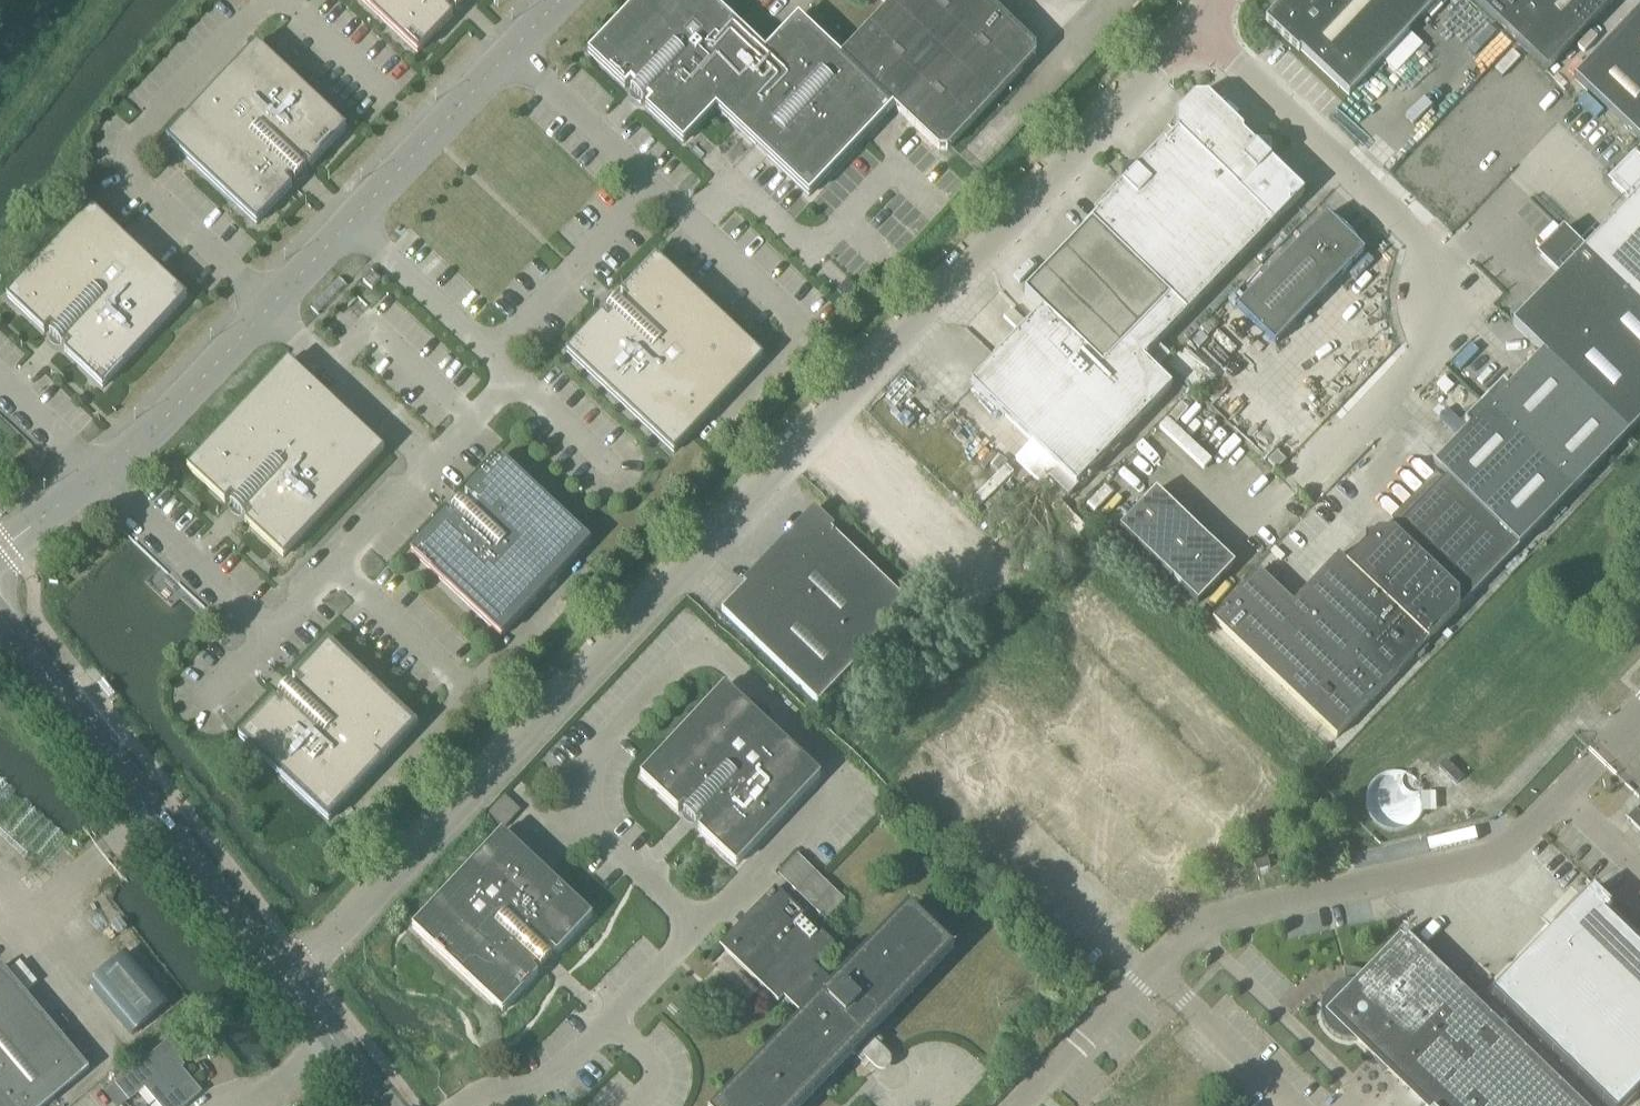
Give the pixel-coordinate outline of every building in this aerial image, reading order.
[(417,56),(453,18),(447,13),(451,9),(455,12),(459,8),(466,1),(465,0),(357,0),(417,56)] [(747,141),(808,198),(871,132),(774,42),(764,52),(709,0),(638,0),(586,55),(624,91),(629,85),(634,89),(630,93),(629,94),(629,95),(640,105),(641,104),(642,104),(645,100),(649,104),(644,110),(682,146),(715,111),(747,141)] [(888,9),(841,58),(797,17),(774,42),(871,132),(893,109),(911,126),(939,152),(946,152),(1035,57),(1035,49),(983,0),(879,0),(888,9)] [(1265,22),(1298,53),(1300,52),(1348,97),(1440,0),(1286,0),(1265,22)] [(1471,0),(1510,37),(1545,0),(1471,0)] [(1510,37),(1547,72),(1615,0),(1545,0),(1510,37)] [(1608,113),(1639,79),(1639,10),(1574,80),(1608,113)] [(1382,63),(1392,72),(1396,75),(1413,57),(1422,47),(1409,34),(1399,44),(1382,63)] [(256,45),(192,113),(165,141),(256,227),(292,189),(287,184),(291,179),(294,183),(295,183),(305,172),(305,171),(301,168),(305,164),(311,169),(347,130),(256,45)] [(1608,113),(1639,142),(1639,141),(1639,79),(1608,113)] [(1135,173),(1129,173),(1121,173),(1121,187),(1121,188),(1093,216),(1096,218),(1083,231),(1084,232),(1024,295),(1042,313),(971,386),(1076,488),(1171,389),(1143,361),(1303,195),(1270,163),(1270,148),(1256,149),(1255,149),(1240,134),(1243,132),(1207,98),(1194,99),(1176,117),(1175,131),(1178,134),(1165,146),(1163,144),(1135,173)] [(1553,244),(1639,332),(1639,165),(1635,160),(1612,183),(1631,202),(1583,251),(1564,232),(1553,244)] [(61,348),(65,345),(69,348),(64,354),(102,390),(187,299),(91,209),(6,299),(44,335),(49,330),(53,334),(49,337),(49,338),(61,348)] [(1364,254),(1326,217),(1236,309),(1274,346),(1364,254)] [(1553,244),(1541,256),(1560,275),(1512,325),(1542,354),(1507,391),(1502,386),(1464,425),(1469,430),(1433,466),(1446,478),(1442,482),(1435,476),(1391,522),(1397,529),(1393,532),(1377,533),(1373,537),(1365,537),(1365,546),(1347,565),(1338,557),(1293,605),(1259,572),(1212,621),(1336,739),(1459,610),(1639,424),(1639,332),(1553,244)] [(621,305),(617,301),(606,312),(606,313),(610,316),(606,321),(601,316),(565,354),(673,455),(764,359),(656,257),(620,296),(625,301),(621,305)] [(371,274),(364,282),(363,283),(372,291),(380,282),(371,274)] [(1166,367),(1198,397),(1216,379),(1184,349),(1166,367)] [(242,518),(245,515),(250,519),(245,524),(283,560),(384,452),(288,361),(186,469),(224,505),(229,500),(234,504),(230,507),(230,508),(242,518)] [(1267,462),(1277,472),(1286,462),(1276,453),(1267,462)] [(451,513),(455,517),(451,521),(446,516),(410,554),(500,639),(591,543),(500,458),(465,496),(470,501),(466,505),(462,502),(451,513)] [(1119,530),(1197,605),(1234,567),(1156,492),(1119,530)] [(746,587),(721,613),(818,706),(911,609),(831,532),(834,529),(814,510),(743,584),(746,587)] [(279,697),(282,701),(278,705),(273,700),(237,738),(328,823),(418,727),(328,642),(292,680),(297,685),(293,689),(290,686),(289,686),(279,697)] [(821,777),(747,708),(724,686),(639,777),(678,813),(683,807),(687,811),(683,815),(683,816),(695,826),(699,822),(703,826),(698,832),(736,867),(821,777)] [(487,816),(499,827),(503,830),(520,812),(504,797),(487,816)] [(1627,820),(1639,832),(1639,815),(1636,811),(1627,820)] [(551,951),(556,955),(557,956),(592,918),(502,832),(411,929),(502,1014),(538,976),(533,971),(537,967),(540,970),(541,970),(551,959),(551,958),(547,955),(551,951)] [(798,857),(779,876),(784,881),(825,921),(844,902),(798,857)] [(1253,863),(1256,873),(1270,869),(1267,860),(1253,863)] [(738,928),(720,947),(778,1003),(782,998),(803,1018),(717,1105),(804,1105),(852,1056),(865,1069),(886,1047),(873,1035),(953,952),(908,909),(833,987),(813,967),(833,946),(775,890),(738,928)] [(1553,931),(1542,942),(1538,947),(1540,948),(1525,962),(1524,961),(1521,965),(1522,966),(1508,981),(1506,980),(1502,984),(1502,983),(1490,995),(1526,1030),(1554,1057),(1555,1057),(1558,1060),(1558,1061),(1604,1105),(1625,1105),(1639,1091),(1639,952),(1603,917),(1611,909),(1592,890),(1584,899),(1583,899),(1582,898),(1582,899),(1553,929),(1552,930),(1553,931)] [(1528,1056),(1489,1018),(1406,938),(1405,939),(1372,973),(1368,977),(1333,1014),(1316,998),(1268,1048),(1328,1105),(1580,1105),(1566,1093),(1528,1056)] [(115,963),(99,977),(88,986),(132,1037),(169,1006),(125,955),(115,963)] [(89,1070),(2,967),(0,969),(0,1105),(47,1105),(89,1070)] [(116,1087),(129,1102),(129,1103),(144,1090),(158,1105),(187,1105),(202,1094),(176,1063),(185,1055),(172,1039),(116,1087)] [(114,1105),(124,1105),(129,1102),(116,1087),(105,1095),(114,1105)]
